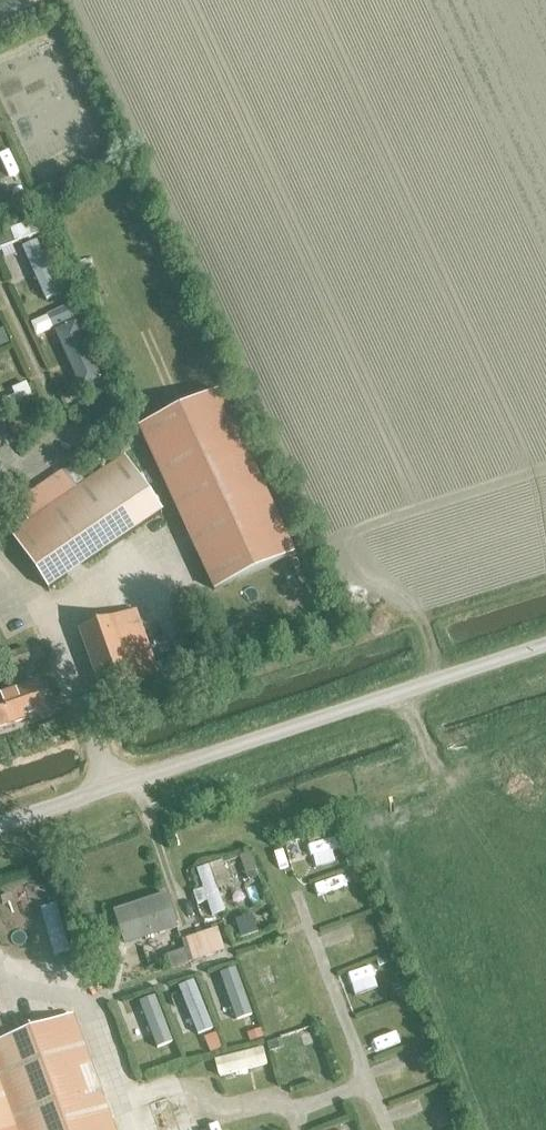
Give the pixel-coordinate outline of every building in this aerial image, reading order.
[(24,225),(39,219),(35,207),(20,213),(24,225)] [(77,289),(57,295),(61,308),(81,302),(77,289)] [(42,320),(61,312),(55,297),(36,305),(42,320)] [(54,329),(81,390),(108,378),(82,317),(54,329)] [(23,385),(39,379),(34,364),(17,370),(23,385)] [(138,425),(213,589),(295,551),(220,387),(138,425)] [(96,426),(111,415),(104,406),(89,416),(96,426)] [(51,590),(162,507),(123,453),(75,487),(61,469),(15,501),(27,520),(9,533),(51,590)] [(79,630),(100,695),(157,676),(135,611),(79,630)] [(5,670),(30,661),(25,646),(0,656),(0,658),(5,670)] [(47,712),(37,684),(0,696),(0,728),(47,712)] [(317,828),(323,851),(352,844),(346,821),(317,828)] [(218,901),(232,897),(220,850),(206,853),(218,901)] [(330,878),(356,871),(353,859),(327,867),(330,878)] [(156,929),(157,933),(176,927),(163,892),(112,911),(123,942),(156,929)] [(59,899),(46,905),(59,939),(72,933),(59,899)] [(197,933),(205,956),(224,949),(216,926),(197,933)] [(170,968),(205,956),(197,933),(180,939),(183,948),(165,955),(170,968)] [(398,952),(404,950),(401,940),(370,950),(377,972),(402,965),(398,952)] [(245,957),(229,963),(245,999),(260,993),(245,957)] [(202,966),(178,977),(186,993),(194,989),(206,1016),(221,1009),(202,966)] [(140,988),(158,1034),(180,1026),(162,980),(140,988)] [(110,1013),(117,1034),(129,1030),(121,1009),(110,1013)] [(6,1039),(0,1023),(0,1129),(115,1129),(103,1098),(72,1014),(6,1039)] [(378,1039),(410,1029),(406,1017),(374,1027),(378,1039)] [(301,1033),(307,1061),(334,1055),(328,1028),(301,1033)] [(228,1043),(232,1057),(277,1047),(273,1032),(228,1043)] [(292,1120),(268,1124),(269,1129),(294,1129),(292,1120)]
